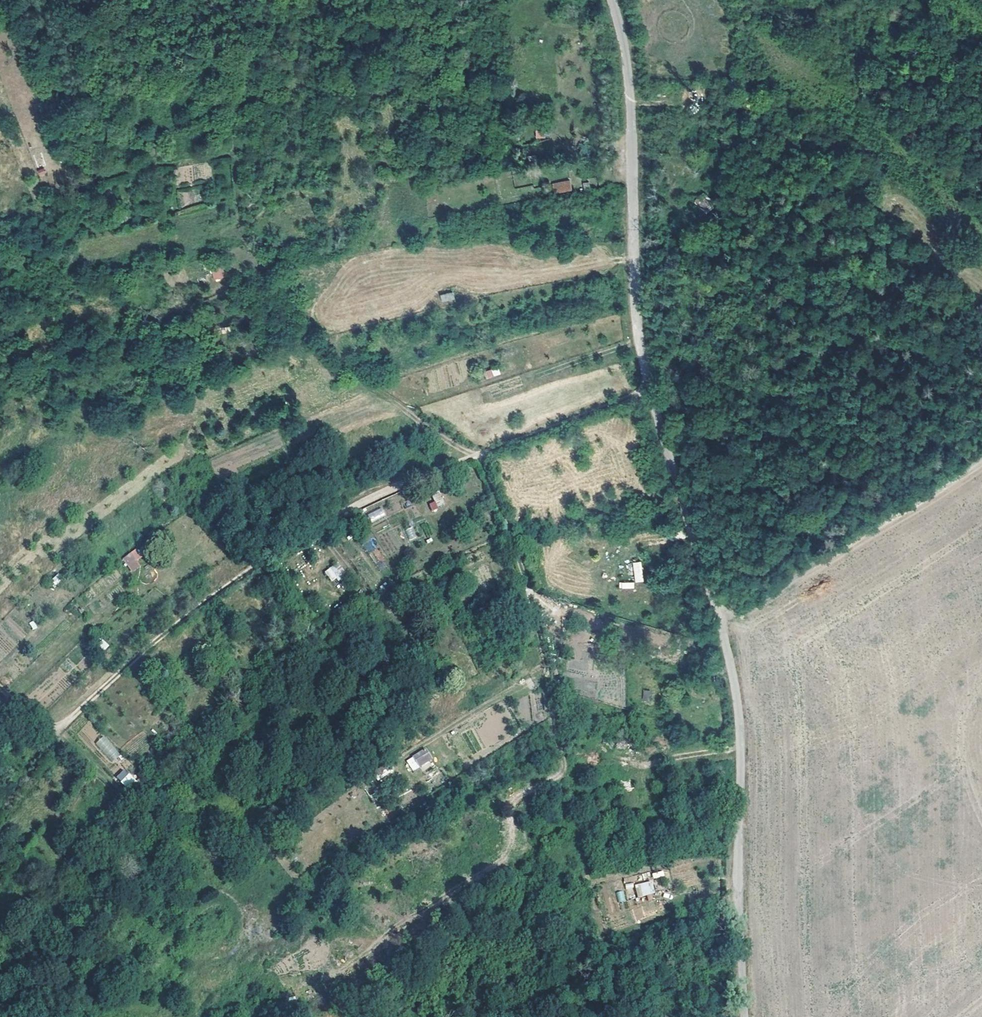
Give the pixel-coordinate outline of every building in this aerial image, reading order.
[(107,20),(100,21),(102,30),(109,28),(107,20)] [(535,130),(536,139),(545,138),(544,130),(535,130)] [(25,163),(20,166),(24,176),(29,173),(25,163)] [(569,171),(551,174),(554,188),(571,185),(569,171)] [(698,200),(708,212),(715,207),(711,201),(714,199),(708,191),(698,200)] [(225,278),(223,266),(212,268),(214,280),(225,278)] [(442,293),(444,299),(456,296),(455,290),(442,293)] [(485,379),(500,375),(499,368),(484,371),(485,379)] [(57,413),(51,416),(54,421),(60,417),(57,413)] [(371,522),(385,515),(381,507),(367,514),(371,522)] [(409,540),(416,537),(412,526),(405,529),(409,540)] [(370,538),(362,545),(368,552),(377,545),(370,538)] [(133,550),(122,558),(132,572),(143,564),(133,550)] [(641,562),(632,563),(634,583),(643,582),(641,562)] [(324,570),(330,581),(342,575),(337,564),(324,570)] [(220,659),(216,663),(220,668),(224,664),(220,659)] [(642,701),(649,702),(651,690),(644,689),(642,701)] [(160,718),(154,723),(165,736),(171,732),(160,718)] [(113,761),(121,753),(103,735),(95,744),(113,761)] [(426,750),(414,757),(421,769),(433,761),(426,750)] [(421,769),(414,758),(406,764),(413,774),(421,769)] [(125,788),(135,781),(125,768),(116,775),(125,788)] [(248,859),(244,862),(247,867),(252,864),(248,859)] [(645,897),(656,894),(653,885),(643,887),(645,897)] [(618,902),(625,901),(623,890),(616,891),(618,902)]
